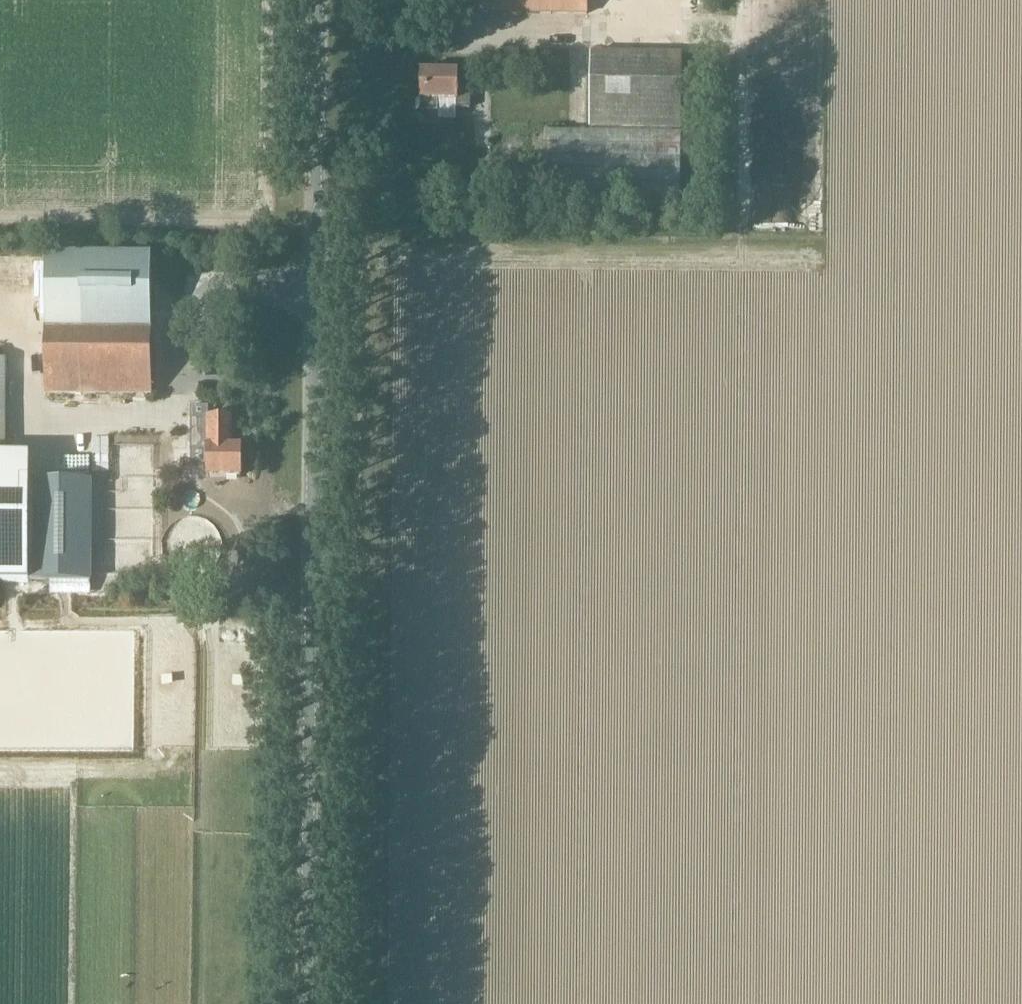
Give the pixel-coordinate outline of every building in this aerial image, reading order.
[(481,11),(586,14),(587,0),(481,0),(481,11)] [(591,53),(590,127),(682,128),(682,53),(591,53)] [(471,107),(471,80),(459,80),(459,71),(421,70),(421,111),(438,111),(438,99),(457,99),(457,107),(471,107)] [(544,195),(681,197),(682,132),(545,131),(544,195)] [(47,255),(46,393),(151,393),(153,255),(47,255)] [(233,418),(192,419),(192,450),(193,450),(193,448),(209,448),(209,477),(243,477),(243,447),(233,447),(233,418)] [(30,480),(30,475),(7,454),(7,455),(0,455),(0,581),(29,581),(30,480)] [(30,480),(29,581),(91,582),(92,480),(30,480)] [(109,515),(98,516),(100,532),(111,531),(109,515)]
